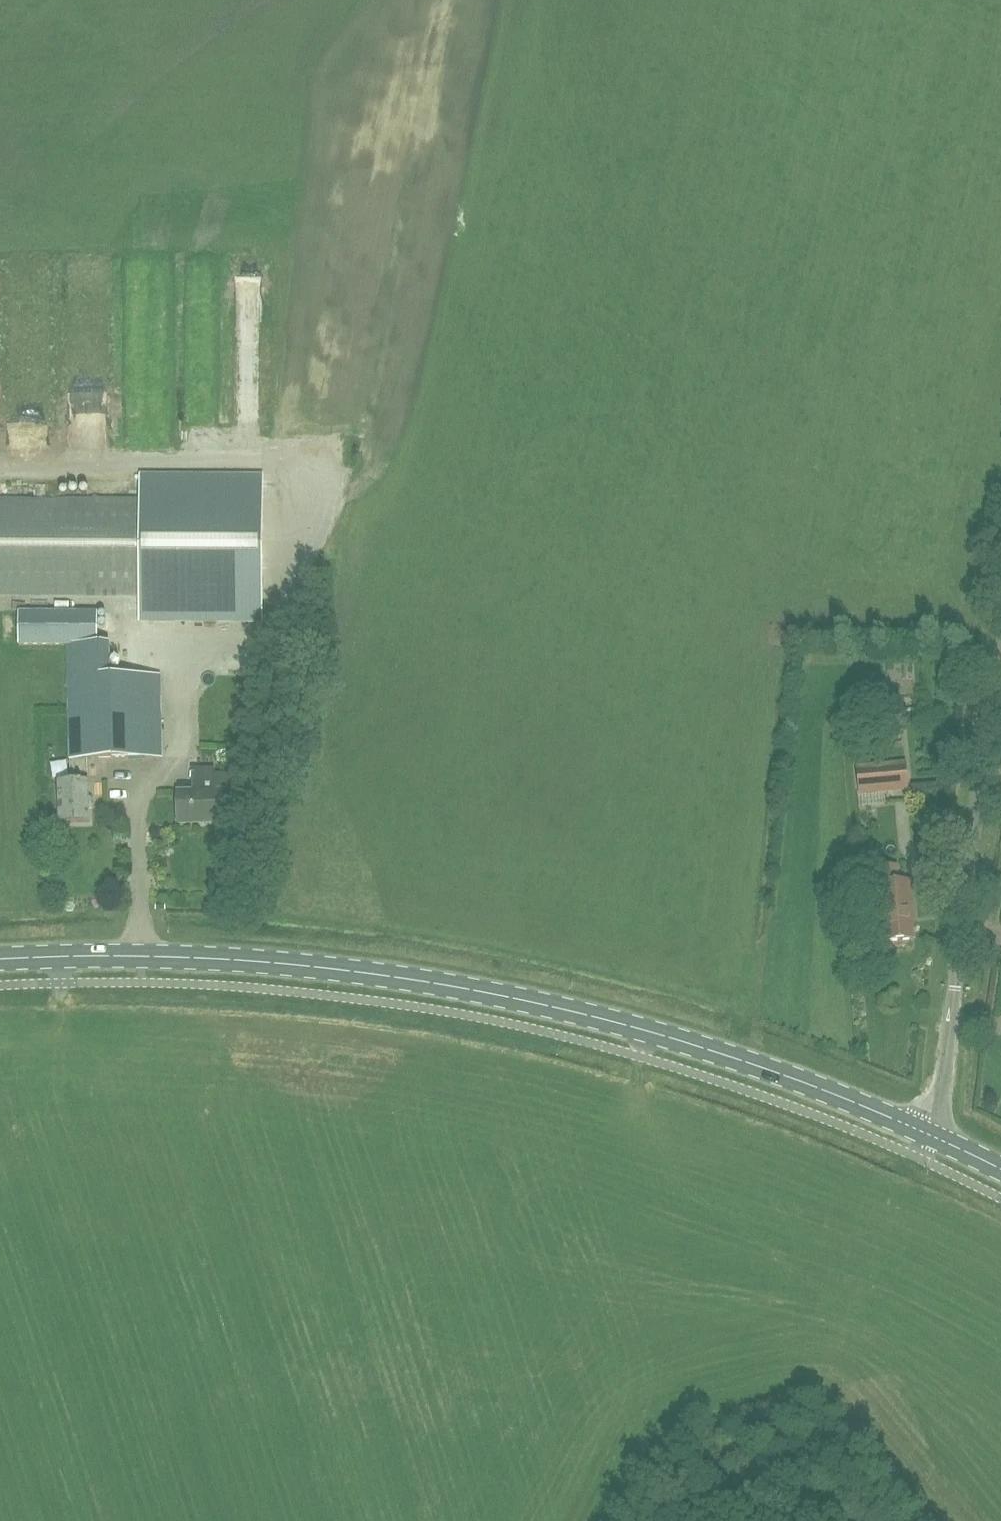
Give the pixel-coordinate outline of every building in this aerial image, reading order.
[(265,335),(265,320),(240,320),(240,335),(265,335)] [(135,597),(135,620),(260,621),(261,478),(136,477),(136,501),(0,500),(0,596),(135,597)] [(87,760),(162,758),(160,676),(108,677),(108,644),(97,644),(96,612),(18,613),(19,646),(67,645),(69,784),(58,784),(59,824),(89,823),(87,760)] [(904,764),(856,767),(858,791),(906,788),(904,764)] [(240,797),(240,776),(213,776),(213,768),(191,768),(192,792),(176,792),(177,823),(222,823),(222,797),(240,797)] [(895,866),(887,866),(867,868),(870,905),(882,904),(886,941),(912,939),(910,919),(913,919),(910,880),(897,882),(895,866)]
